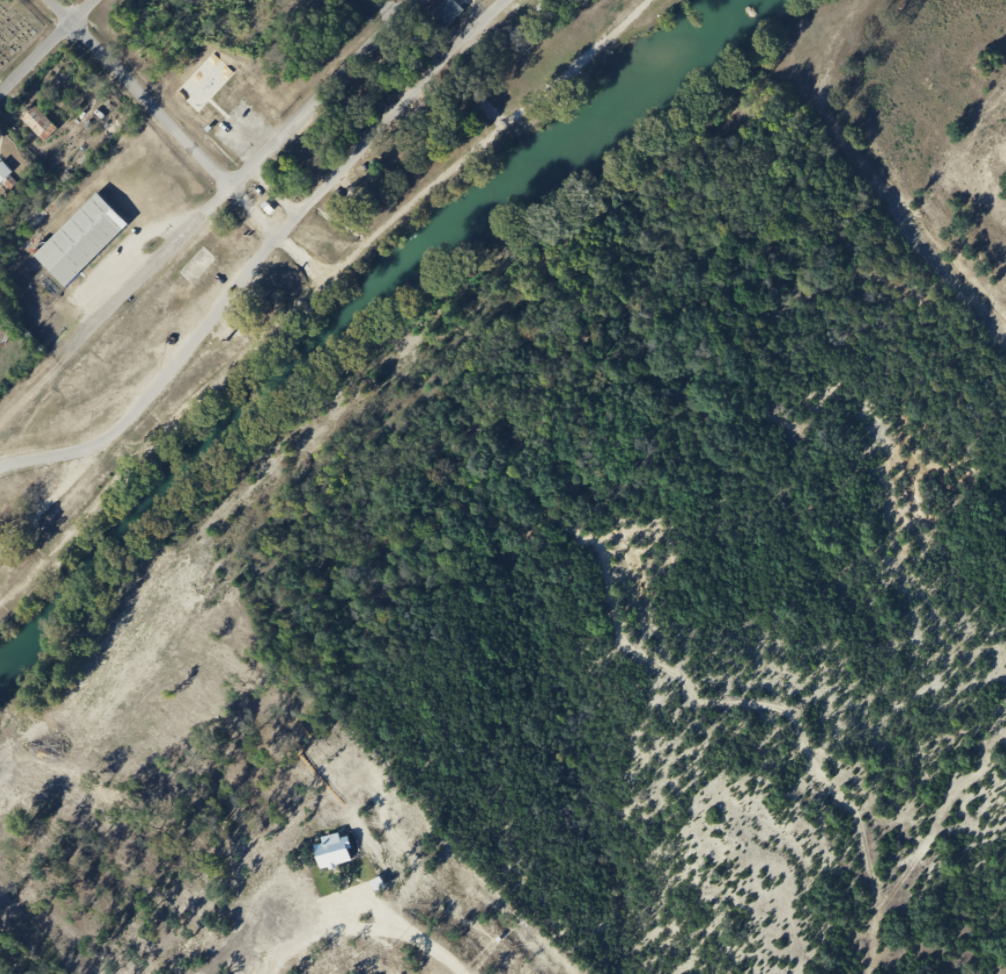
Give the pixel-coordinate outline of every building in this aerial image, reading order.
[(454,0),(446,0),(431,15),(446,30),(465,11),(454,0)] [(53,123),(35,105),(22,118),(40,137),(53,123)] [(44,116),(31,130),(52,150),(66,136),(44,116)] [(0,182),(0,192),(7,199),(22,183),(11,172),(0,182)] [(105,200),(42,263),(75,295),(138,233),(105,200)]
